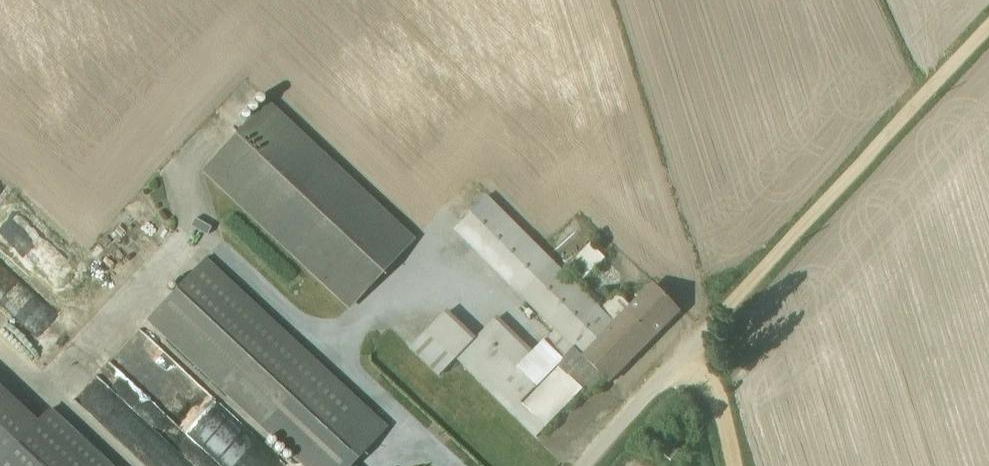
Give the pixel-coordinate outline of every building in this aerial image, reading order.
[(263,110),(205,177),(351,303),(409,236),(263,110)] [(456,240),(562,341),(598,375),(610,387),(674,320),(646,294),(630,311),(621,302),(605,319),(578,294),(605,266),(590,251),(564,278),(489,206),(456,240)] [(294,465),(361,465),(359,464),(394,425),(388,419),(208,254),(141,326),(294,465)] [(22,279),(0,255),(0,299),(22,279)] [(539,437),(598,375),(562,341),(542,363),(502,325),(479,350),(450,322),(417,356),(418,357),(417,358),(436,376),(421,392),(438,407),(450,394),(442,386),(462,364),(539,437)] [(126,392),(131,409),(125,411),(123,418),(114,421),(108,427),(124,440),(141,434),(151,437),(154,430),(164,427),(166,434),(178,438),(174,448),(193,456),(214,449),(210,446),(216,431),(196,437),(191,421),(186,407),(179,404),(185,397),(179,399),(194,380),(128,327),(121,325),(103,347),(108,362),(101,371),(105,384),(126,392)] [(101,383),(81,399),(99,420),(119,404),(101,383)] [(48,413),(39,423),(0,389),(0,465),(108,465),(48,413)] [(216,460),(222,465),(279,465),(246,432),(216,460)]
